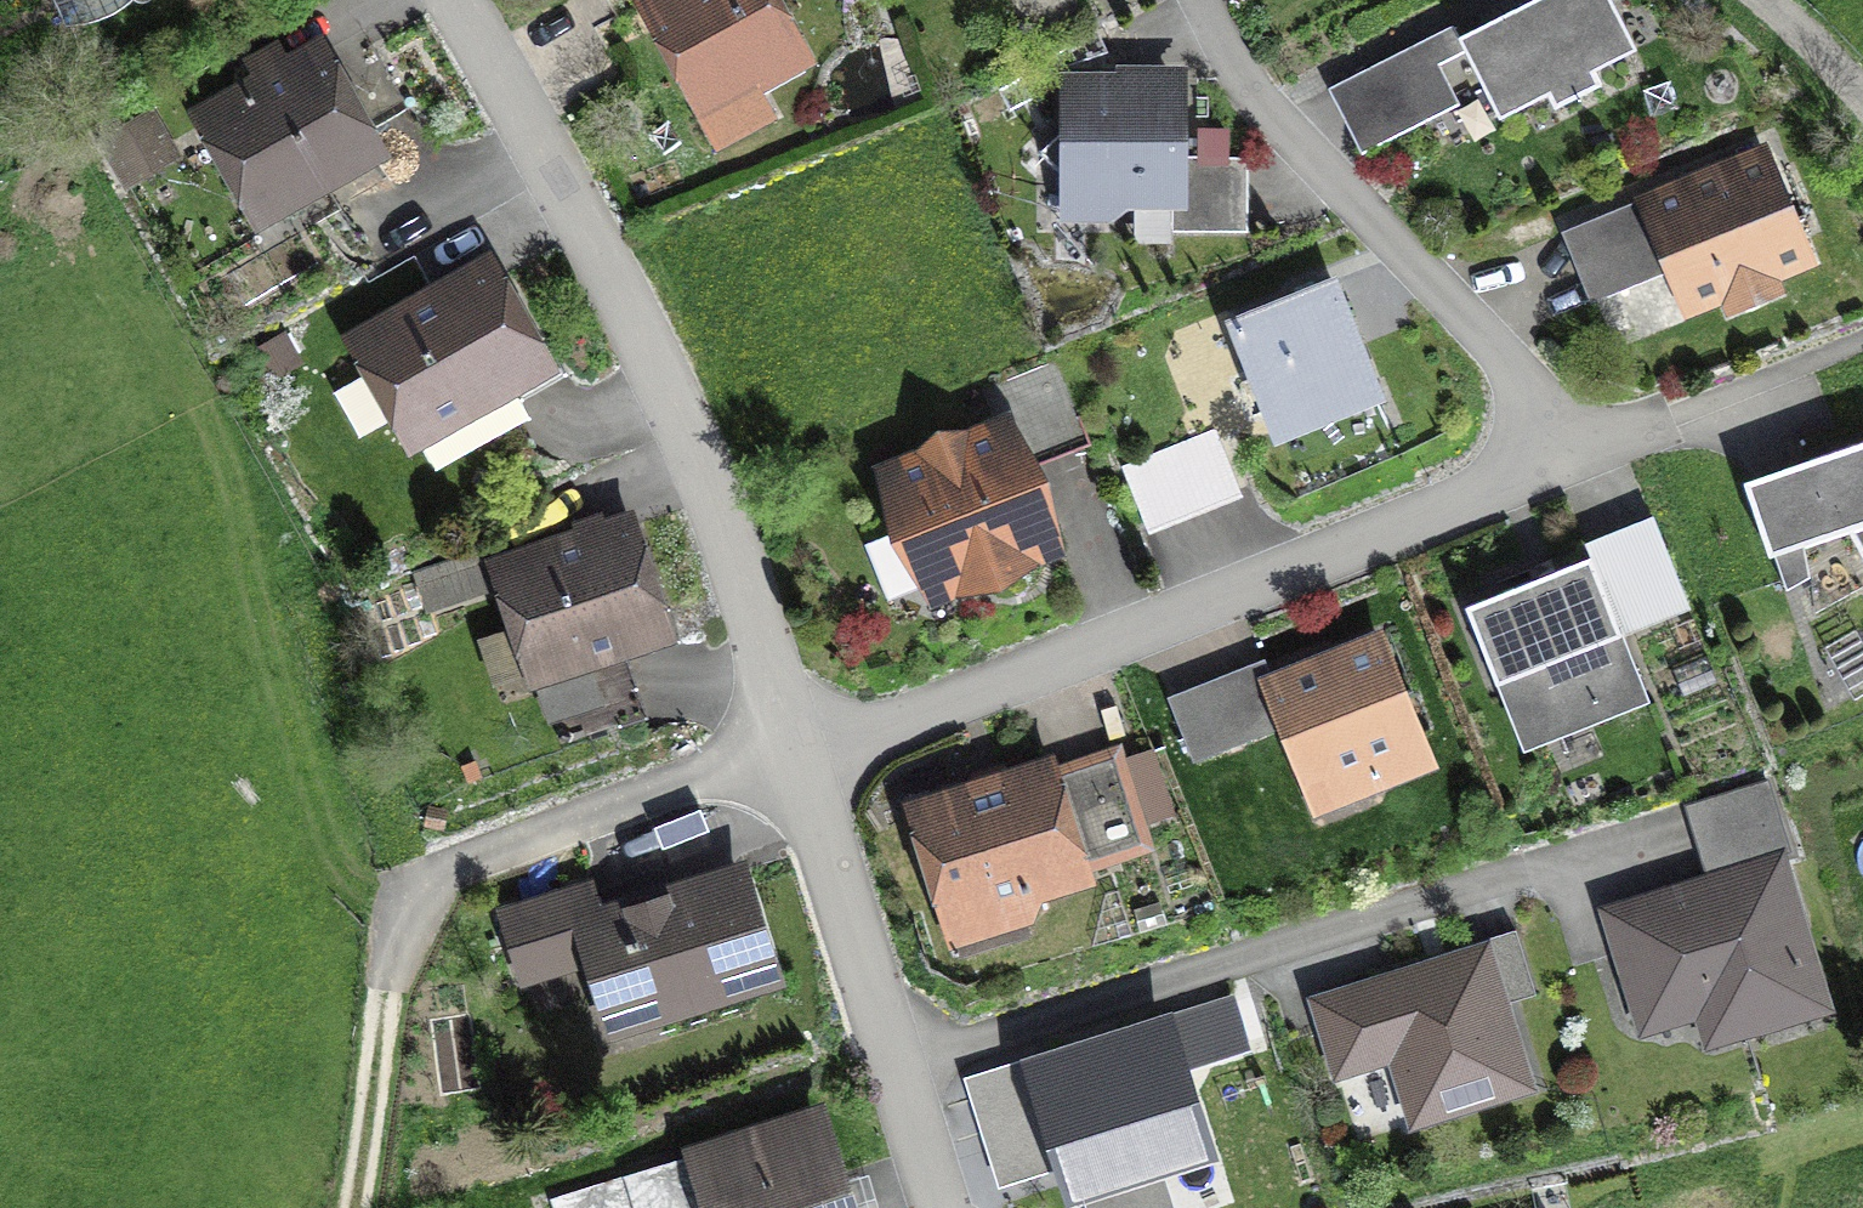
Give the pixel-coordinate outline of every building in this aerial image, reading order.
[(131,0),(51,0),(64,29),(131,0)] [(715,156),(818,98),(805,75),(818,68),(780,0),(628,0),(715,156)] [(1610,0),(1520,0),(1454,33),(1452,28),(1326,92),(1362,161),(1463,110),(1472,128),(1483,122),(1489,135),(1547,106),(1554,120),(1602,96),(1595,82),(1640,59),(1610,0)] [(261,249),(328,211),(324,203),(394,164),(324,40),(289,59),(279,41),(242,62),(252,79),(186,116),(261,249)] [(1133,250),(1173,250),(1173,236),(1249,237),(1250,160),(1230,160),(1230,132),(1197,132),(1197,164),(1188,164),(1188,69),(1114,69),(1114,77),(1059,76),(1058,230),(1133,230),(1133,250)] [(154,111),(96,143),(125,195),(183,162),(154,111)] [(1819,274),(1767,145),(1633,200),(1635,205),(1560,236),(1590,309),(1663,279),(1683,328),(1722,312),(1727,326),(1789,301),(1783,288),(1819,274)] [(521,403),(563,379),(492,256),(340,342),(410,463),(424,455),(433,472),(530,418),(521,403)] [(1274,458),(1386,414),(1335,285),(1317,292),(1314,283),(1294,291),(1297,300),(1223,329),(1274,458)] [(305,368),(287,334),(242,357),(260,391),(305,368)] [(926,617),(1066,565),(1013,420),(872,471),(896,537),(865,548),(887,607),(918,595),(926,617)] [(1215,429),(1121,468),(1149,537),(1243,498),(1215,429)] [(1743,492),(1768,569),(1776,566),(1786,597),(1811,584),(1804,556),(1808,554),(1813,574),(1858,560),(1862,568),(1862,451),(1743,492)] [(538,696),(549,729),(563,724),(566,732),(589,725),(590,729),(614,721),(610,707),(637,698),(627,668),(681,650),(636,515),(605,525),(602,517),(571,527),(573,534),(485,563),(530,699),(538,696)] [(1655,522),(1585,551),(1591,566),(1623,643),(1693,615),(1655,522)] [(427,620),(480,603),(464,554),(411,571),(427,620)] [(1524,763),(1651,711),(1623,643),(1591,566),(1464,618),(1524,763)] [(1855,595),(1848,574),(1818,585),(1826,606),(1855,595)] [(1384,634),(1272,678),(1256,684),(1276,737),(1284,755),(1274,759),(1296,816),(1306,812),(1311,826),(1323,821),(1328,831),(1377,812),(1373,802),(1440,776),(1384,634)] [(1272,678),(1266,662),(1167,701),(1193,769),(1276,737),(1256,684),(1272,678)] [(1057,758),(901,808),(948,956),(958,952),(961,962),(1031,940),(1041,909),(1097,890),(1094,877),(1157,853),(1149,830),(1178,820),(1155,751),(1125,760),(1121,746),(1059,767),(1057,758)] [(461,769),(469,786),(483,780),(476,762),(461,769)] [(1770,783),(1684,809),(1706,879),(1786,854),(1788,862),(1801,859),(1784,805),(1777,807),(1770,783)] [(447,834),(452,812),(431,807),(426,830),(447,834)] [(615,876),(663,857),(654,832),(605,852),(615,876)] [(1706,879),(1597,912),(1639,1048),(1695,1031),(1705,1063),(1837,1023),(1788,862),(1786,854),(1706,879)] [(787,994),(747,866),(603,910),(594,881),(495,911),(521,994),(583,975),(606,1050),(787,994)] [(1517,934),(1305,1002),(1335,1093),(1388,1075),(1410,1144),(1545,1100),(1515,1008),(1539,1001),(1517,934)] [(1233,998),(1160,1022),(1161,1024),(1038,1063),(1036,1059),(963,1082),(998,1194),(1052,1176),(1063,1207),(1173,1207),(1167,1190),(1221,1173),(1189,1077),(1252,1056),(1233,998)] [(822,1108),(679,1153),(681,1160),(549,1201),(551,1207),(853,1207),(822,1108)]
